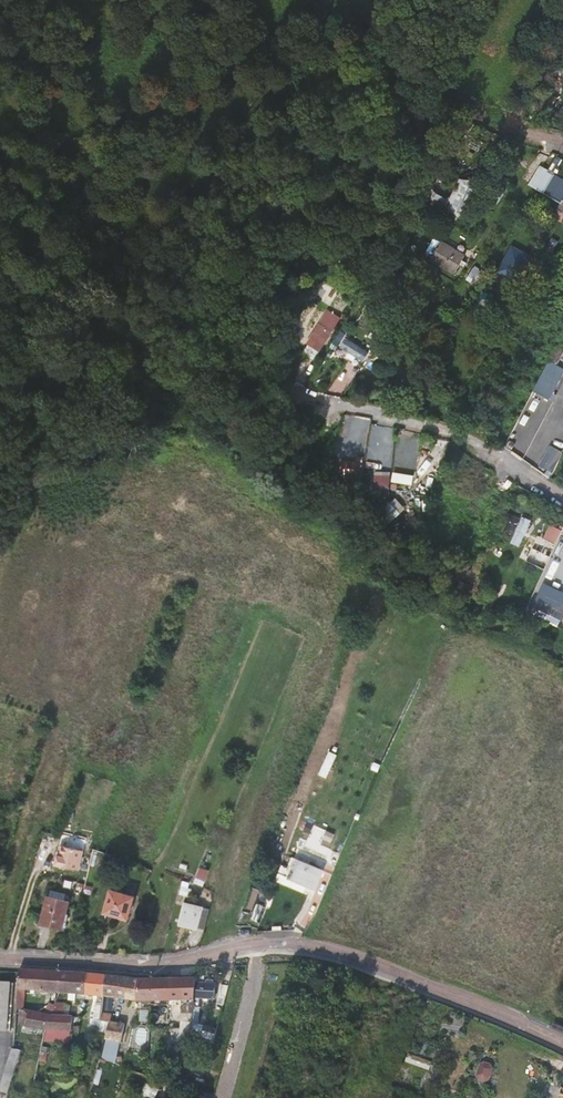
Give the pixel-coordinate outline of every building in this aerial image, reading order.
[(538,188),(548,171),(540,166),(530,183),(538,188)] [(554,174),(556,170),(550,167),(548,171),(538,188),(559,200),(553,211),(553,213),(559,217),(562,216),(562,215),(562,179),(554,174)] [(498,197),(507,184),(493,175),(485,188),(498,197)] [(459,213),(475,184),(462,178),(446,206),(459,213)] [(419,215),(425,207),(421,205),(415,213),(419,215)] [(466,262),(463,260),(465,255),(434,237),(428,248),(429,249),(427,252),(432,255),(431,258),(455,272),(460,263),(464,266),(466,262)] [(520,250),(513,246),(501,265),(510,270),(506,277),(512,281),(522,265),(514,259),(520,250)] [(477,286),(483,277),(478,274),(472,283),(477,286)] [(517,321),(522,312),(517,307),(520,302),(512,297),(505,308),(513,313),(512,315),(517,321)] [(319,351),(332,331),(321,323),(308,344),(319,351)] [(345,338),(339,350),(364,362),(370,349),(345,338)] [(556,345),(532,392),(550,402),(560,383),(562,385),(562,349),(556,345)] [(540,466),(551,473),(561,454),(551,448),(540,466)] [(361,473),(362,460),(344,459),(344,472),(361,473)] [(373,494),(390,495),(391,474),(373,473),(373,494)] [(522,515),(513,543),(523,546),(532,518),(522,515)] [(558,543),(562,529),(549,524),(545,538),(558,543)] [(546,568),(556,544),(537,536),(527,560),(546,568)] [(562,620),(562,590),(542,580),(527,609),(560,626),(562,620)] [(77,871),(82,852),(59,846),(57,855),(55,855),(53,865),(77,871)] [(322,870),(296,859),(288,878),(314,888),(322,870)] [(194,883),(202,886),(208,870),(200,868),(194,883)] [(131,898),(111,892),(106,912),(126,917),(131,898)] [(41,923),(60,928),(67,903),(47,898),(41,923)] [(185,903),(179,923),(204,930),(209,909),(185,903)] [(18,990),(24,990),(60,993),(61,971),(20,969),(20,973),(18,990)] [(92,1001),(87,1019),(91,1020),(100,1021),(101,1014),(103,997),(106,976),(97,975),(63,971),(61,971),(60,993),(69,994),(69,1001),(75,1002),(76,999),(92,1001)] [(103,997),(115,999),(135,1002),(148,1002),(148,979),(132,979),(106,976),(103,997)] [(189,1036),(190,1029),(194,998),(195,983),(196,978),(148,979),(148,1002),(150,1002),(180,1001),(179,1029),(171,1029),(170,1040),(189,1042),(189,1036)] [(10,1031),(12,983),(0,982),(0,1031),(10,1031)] [(214,985),(195,983),(194,998),(202,998),(207,999),(213,999),(214,985)] [(228,986),(220,984),(217,1004),(223,1005),(228,986)] [(49,1014),(54,1005),(49,1003),(44,1013),(49,1014)] [(49,1014),(63,1015),(65,1005),(55,1003),(54,1005),(49,1014)] [(44,1013),(23,1010),(20,1009),(18,1026),(44,1030),(49,1014),(44,1013)] [(44,1030),(59,1031),(71,1032),(72,1017),(63,1015),(49,1014),(44,1030)] [(101,1014),(100,1021),(108,1022),(107,1030),(107,1033),(106,1036),(105,1040),(120,1042),(125,1023),(111,1021),(112,1015),(101,1014)] [(100,1021),(91,1020),(89,1029),(107,1033),(107,1030),(108,1022),(100,1021)] [(208,1033),(190,1029),(189,1036),(206,1040),(208,1033)] [(9,1057),(0,1087),(0,1092),(7,1094),(20,1051),(13,1049),(12,1048),(9,1057)] [(483,1060),(476,1077),(488,1082),(495,1065),(483,1060)]
